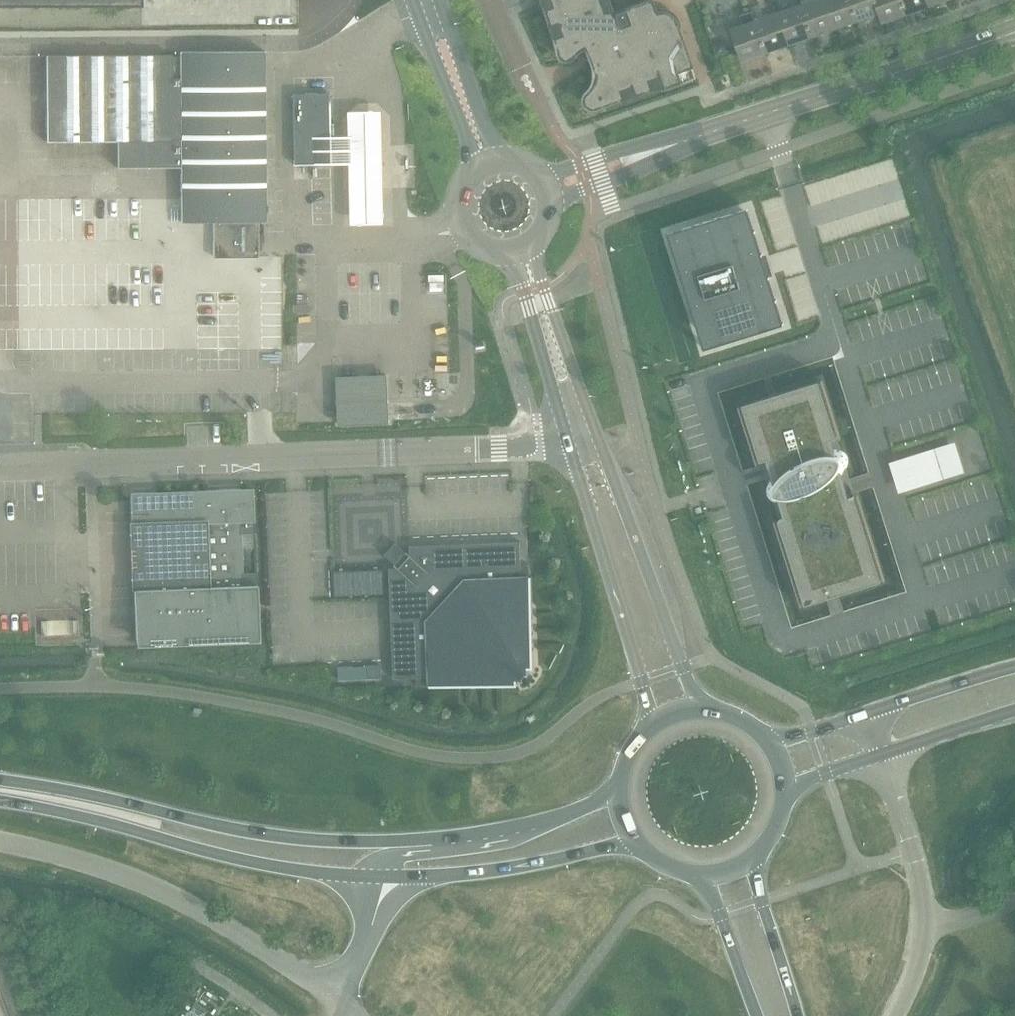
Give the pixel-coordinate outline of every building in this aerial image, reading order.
[(557,5),(547,8),(549,14),(550,19),(553,26),(563,22),(567,33),(556,37),(559,48),(560,52),(560,54),(561,56),(563,58),(564,59),(566,60),(567,60),(569,60),(571,59),(573,58),(575,57),(576,55),(577,54),(578,52),(581,50),(583,48),(584,47),(588,45),(588,46),(591,54),(592,57),(592,59),(593,62),(594,65),(595,68),(596,69),(596,72),(596,74),(596,76),(596,78),(595,81),(595,83),(594,85),(593,87),(592,89),(590,90),(589,92),(587,94),(586,95),(586,96),(585,98),(585,100),(586,102),(587,104),(588,106),(591,108),(594,109),(596,109),(598,108),(605,105),(610,103),(616,101),(621,99),(625,97),(622,87),(633,83),(637,94),(655,88),(650,77),(662,73),(667,89),(684,83),(680,70),(693,66),(680,30),(680,29),(679,28),(679,27),(679,26),(678,25),(678,24),(678,23),(677,22),(676,23),(676,21),(675,20),(674,19),(674,18),(673,17),(672,16),(671,16),(670,15),(669,14),(668,14),(666,14),(665,13),(664,13),(663,13),(661,13),(660,13),(659,13),(658,14),(653,1),(607,17),(601,0),(556,0),(557,5)] [(801,5),(812,36),(835,27),(825,0),(815,0),(801,5)] [(835,27),(857,20),(850,0),(825,0),(835,27)] [(880,12),(880,11),(876,0),(850,0),(857,20),(880,12)] [(907,13),(902,0),(876,0),(880,11),(880,12),(883,21),(907,13)] [(907,13),(929,5),(928,0),(902,0),(907,13)] [(801,5),(778,13),(789,44),(812,36),(801,5)] [(755,21),(751,11),(740,15),(743,25),(732,29),(743,60),(766,52),(755,21)] [(778,13),(755,21),(766,52),(789,44),(778,13)] [(724,39),(713,43),(717,54),(728,50),(724,39)] [(172,54),(46,55),(47,141),(117,141),(117,167),(180,167),(181,222),(213,222),(213,255),(198,256),(198,262),(198,264),(198,267),(198,270),(198,284),(198,305),(199,335),(199,336),(199,342),(237,341),(237,339),(248,338),(248,341),(286,341),(285,304),(282,303),(282,292),(285,292),(285,255),(260,255),(260,222),(267,222),(265,51),(180,51),(180,56),(172,56),(172,54)] [(330,93),(294,94),(295,165),(332,164),(331,141),(330,93)] [(381,117),(348,117),(348,142),(331,141),(332,164),(331,170),(349,169),(350,230),(383,229),(381,117)] [(691,251),(675,256),(676,258),(680,256),(687,278),(683,279),(683,281),(687,279),(694,300),(690,302),(690,304),(695,302),(701,323),(697,325),(697,326),(714,321),(721,344),(784,324),(783,323),(779,324),(772,303),(777,301),(776,300),(772,301),(765,280),(770,279),(769,277),(762,279),(755,258),(763,256),(762,254),(758,255),(751,234),(755,233),(755,231),(750,232),(743,210),(683,229),(683,230),(685,230),(691,251)] [(339,377),(340,405),(340,416),(341,425),(391,423),(390,414),(389,375),(339,377)] [(819,381),(743,404),(760,462),(767,460),(768,464),(767,464),(766,465),(765,466),(765,468),(765,470),(765,471),(766,472),(767,473),(768,473),(770,473),(771,473),(772,478),(769,483),(768,485),(767,487),(766,489),(766,491),(766,493),(767,495),(768,496),(768,497),(770,499),(771,501),(772,501),(775,503),(777,503),(780,504),(785,518),(779,520),(805,603),(882,579),(856,496),(850,498),(848,494),(850,493),(851,492),(852,491),(852,490),(852,489),(852,487),(851,487),(851,486),(850,485),(849,485),(847,484),(845,485),(842,475),(847,467),(848,465),(848,462),(848,461),(848,459),(847,457),(846,455),(844,453),(842,452),(839,450),(836,449),(834,449),(831,440),(837,438),(819,381)] [(913,457),(896,462),(905,489),(921,484),(913,457)] [(155,525),(130,526),(134,641),(134,646),(257,641),(257,636),(251,489),(249,489),(237,490),(203,491),(156,493),(153,493),(155,525)] [(398,568),(391,568),(395,679),(418,678),(418,686),(431,685),(431,687),(520,683),(520,680),(521,680),(522,680),(524,680),(525,679),(526,679),(527,678),(528,677),(531,681),(535,677),(531,674),(532,673),(532,672),(533,671),(533,669),(533,668),(533,667),(533,666),(536,666),(533,576),(531,576),(530,564),(533,564),(533,562),(536,563),(541,561),(545,557),(546,553),(546,550),(544,546),(540,543),(536,541),(532,541),(528,541),(411,546),(411,552),(410,553),(408,551),(407,552),(411,555),(400,567),(397,564),(396,565),(398,567),(398,568)] [(383,569),(334,571),(335,596),(384,594),(383,569)] [(346,665),(329,665),(329,681),(346,680),(346,665)] [(381,665),(367,665),(367,679),(381,679),(381,665)] [(181,995),(187,985),(177,978),(170,988),(181,995)] [(208,1011),(196,1003),(195,1015),(198,1015),(208,1011)]
